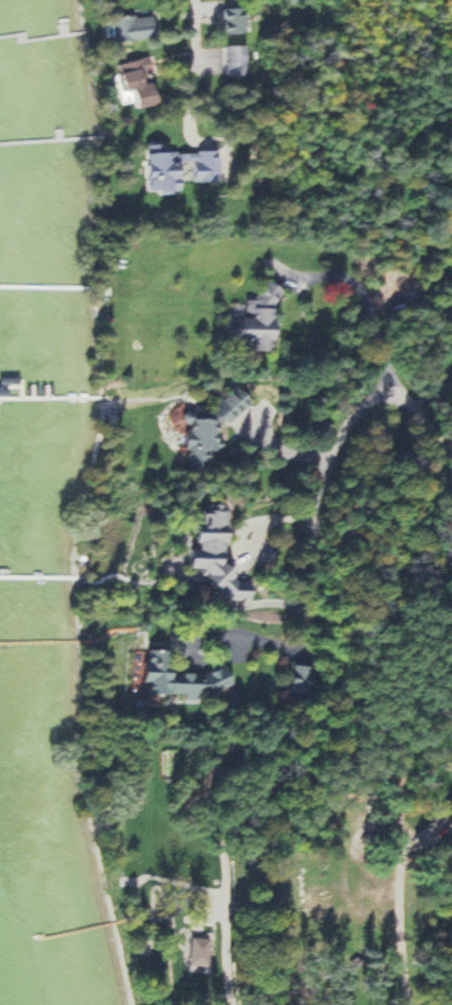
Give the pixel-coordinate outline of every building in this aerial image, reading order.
[(220,34),(247,34),(247,10),(220,10),(220,34)] [(156,39),(154,16),(109,20),(111,43),(156,39)] [(223,46),(225,75),(245,74),(243,45),(223,46)] [(157,82),(146,84),(143,69),(125,72),(132,110),(161,105),(157,82)] [(216,148),(216,156),(220,156),(220,169),(217,170),(217,175),(191,176),(191,166),(182,166),(183,189),(172,189),(172,193),(159,193),(159,186),(148,187),(147,141),(167,141),(167,151),(177,151),(177,154),(198,153),(198,149),(216,148)] [(284,287),(273,304),(274,316),(280,326),(273,338),(273,349),(255,348),(257,336),(233,337),(234,315),(246,315),(245,297),(254,298),(266,276),(284,287)] [(204,415),(189,414),(187,416),(186,469),(206,469),(211,465),(211,456),(220,448),(220,429),(249,403),(249,397),(237,384),(204,415)] [(229,501),(226,561),(254,584),(250,599),(230,599),(206,576),(209,571),(204,566),(192,565),(194,546),(200,545),(198,518),(205,520),(205,500),(229,501)] [(149,647),(148,659),(145,659),(144,680),(147,681),(148,691),(183,692),(184,698),(198,699),(198,686),(209,687),(211,691),(232,683),(222,664),(201,674),(201,671),(175,671),(174,667),(170,661),(171,648),(149,647)] [(289,689),(307,690),(308,665),(290,664),(289,689)] [(180,938),(181,966),(203,965),(201,937),(180,938)]
